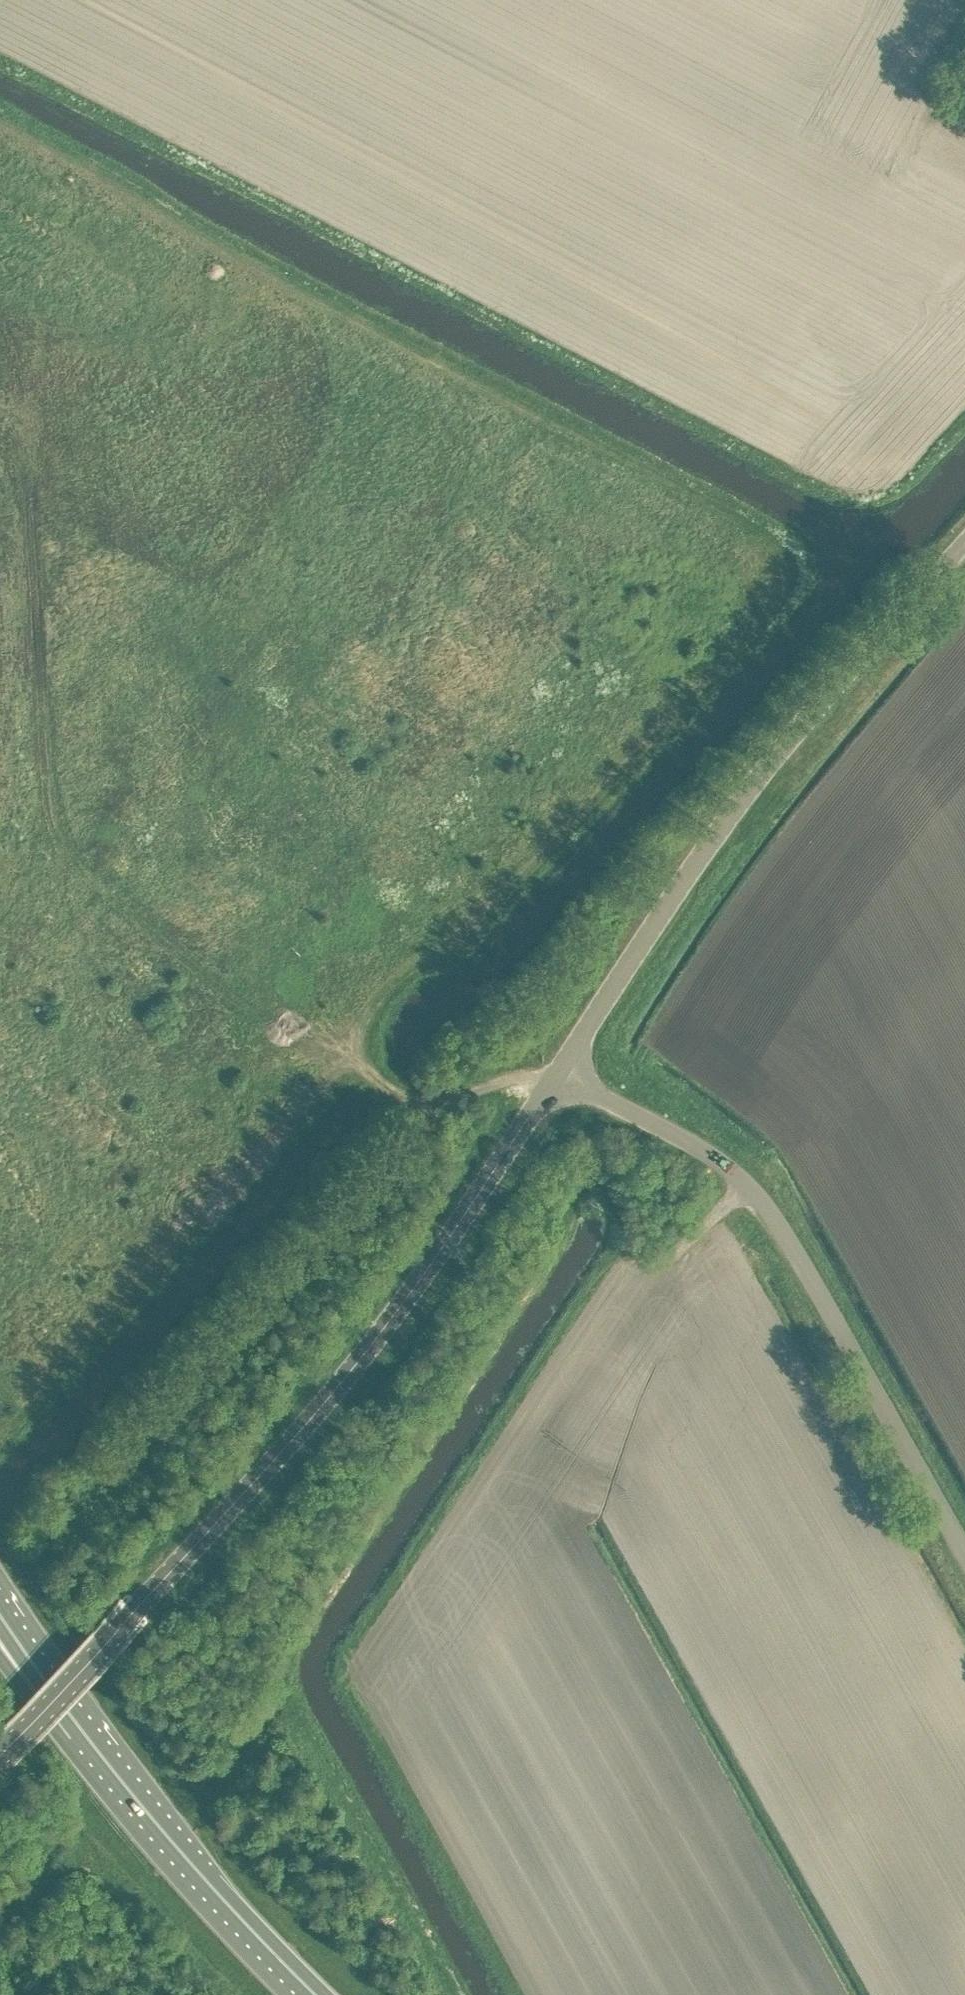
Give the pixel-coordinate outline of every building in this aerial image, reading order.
[(959,86),(957,92),(964,96),(964,89),(959,86)]
